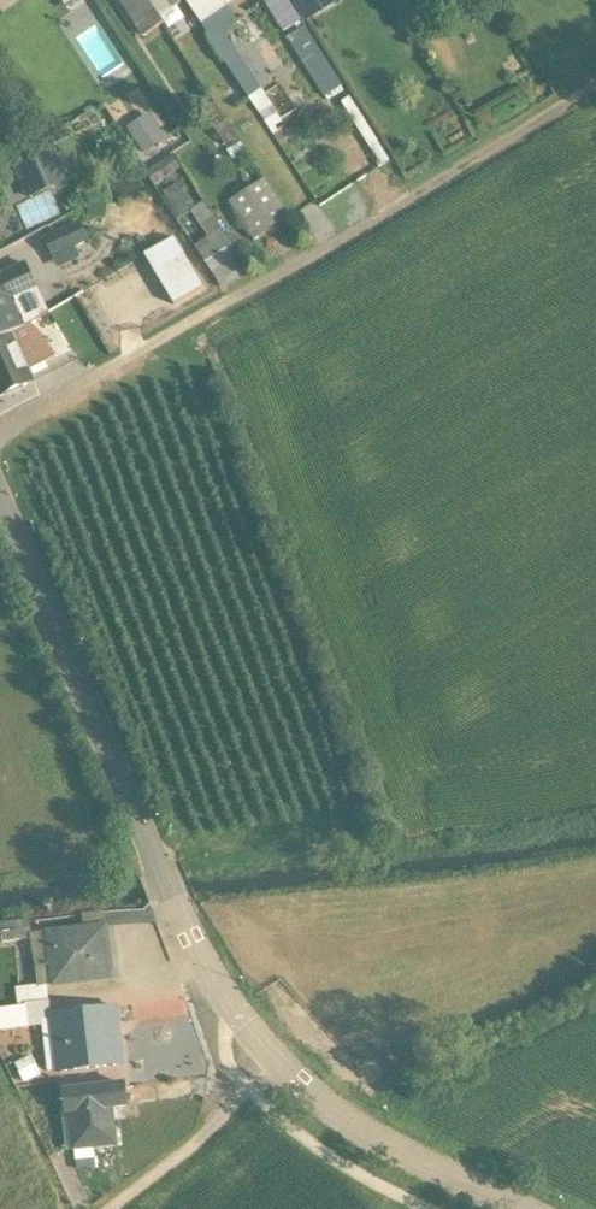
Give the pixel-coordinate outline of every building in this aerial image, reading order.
[(85,0),(59,0),(67,12),(85,0)] [(163,25),(159,18),(146,0),(117,0),(142,38),(163,25)] [(159,18),(181,3),(178,0),(146,0),(159,18)] [(249,101),(262,90),(223,31),(237,22),(227,7),(237,0),(185,0),(249,101)] [(248,7),(254,18),(275,5),(277,9),(276,10),(281,17),(283,17),(292,32),(302,25),(288,0),(260,0),(248,7)] [(333,74),(314,45),(304,51),(323,80),(333,74)] [(245,154),(215,104),(202,113),(232,162),(245,154)] [(164,141),(147,114),(126,128),(142,155),(164,141)] [(68,180),(53,149),(13,169),(28,200),(68,180)] [(145,173),(144,173),(154,187),(180,169),(171,157),(145,173)] [(253,243),(289,219),(263,180),(228,203),(253,243)] [(219,289),(220,290),(246,275),(247,274),(202,203),(202,202),(195,207),(179,182),(161,193),(178,220),(190,213),(206,238),(193,247),(219,289)] [(358,182),(302,211),(317,239),(373,211),(358,182)] [(88,242),(79,223),(43,240),(56,269),(79,258),(75,248),(88,242)] [(174,240),(144,256),(174,305),(202,289),(174,240)] [(49,313),(25,262),(0,274),(0,337),(49,313)] [(35,382),(32,377),(71,358),(49,313),(0,337),(0,399),(35,382)] [(110,980),(104,928),(103,912),(81,914),(82,929),(44,932),(43,933),(31,934),(29,919),(0,922),(0,932),(1,943),(29,940),(35,986),(45,985),(49,984),(50,989),(51,989),(110,980)] [(45,985),(35,986),(15,988),(14,989),(15,992),(0,994),(0,1010),(48,1003),(45,985)] [(125,1066),(117,1006),(50,1014),(49,1004),(48,1003),(0,1010),(0,1032),(42,1027),(47,1073),(55,1073),(55,1075),(56,1075),(124,1067),(125,1066)] [(30,1057),(14,1065),(24,1083),(40,1076),(30,1057)] [(62,1114),(66,1152),(71,1152),(71,1153),(114,1148),(111,1122),(110,1122),(109,1110),(125,1109),(123,1086),(62,1092),(64,1113),(62,1114)]
